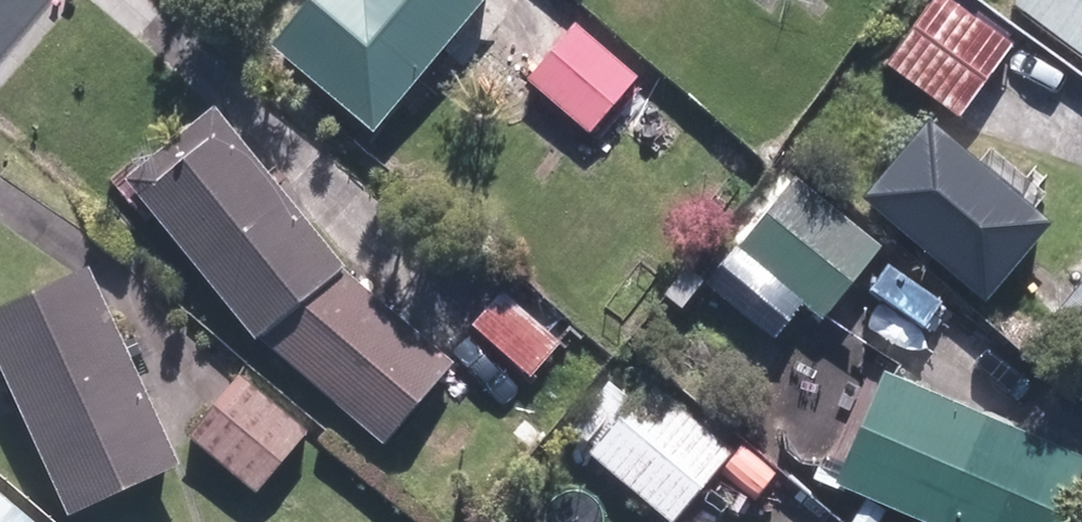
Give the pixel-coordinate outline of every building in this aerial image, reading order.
[(267,43),(269,47),(371,132),(475,8),(541,64),(573,26),(582,15),(565,0),(304,0),(267,43)] [(952,0),(932,0),(887,59),(959,113),(1011,44),(952,0)] [(1081,55),(1081,0),(1013,0),(1011,3),(1081,55)] [(575,29),(544,67),(529,83),(590,136),(636,82),(575,29)] [(214,105),(125,177),(255,337),(380,443),(451,363),(340,268),(346,265),(214,105)] [(932,122),(866,199),(986,300),(1052,223),(932,122)] [(733,249),(818,318),(879,245),(794,174),(733,249)] [(69,512),(181,461),(92,267),(0,308),(0,362),(69,512)] [(1081,340),(1081,279),(1052,314),(1081,340)] [(470,328),(529,379),(562,339),(503,288),(470,328)] [(931,521),(1055,521),(1081,460),(1081,455),(880,369),(833,480),(931,521)] [(665,521),(672,521),(731,451),(644,379),(632,393),(609,375),(565,429),(591,450),(586,457),(665,521)] [(190,439),(259,494),(309,433),(239,377),(190,439)] [(0,494),(0,521),(33,521),(0,494)]
